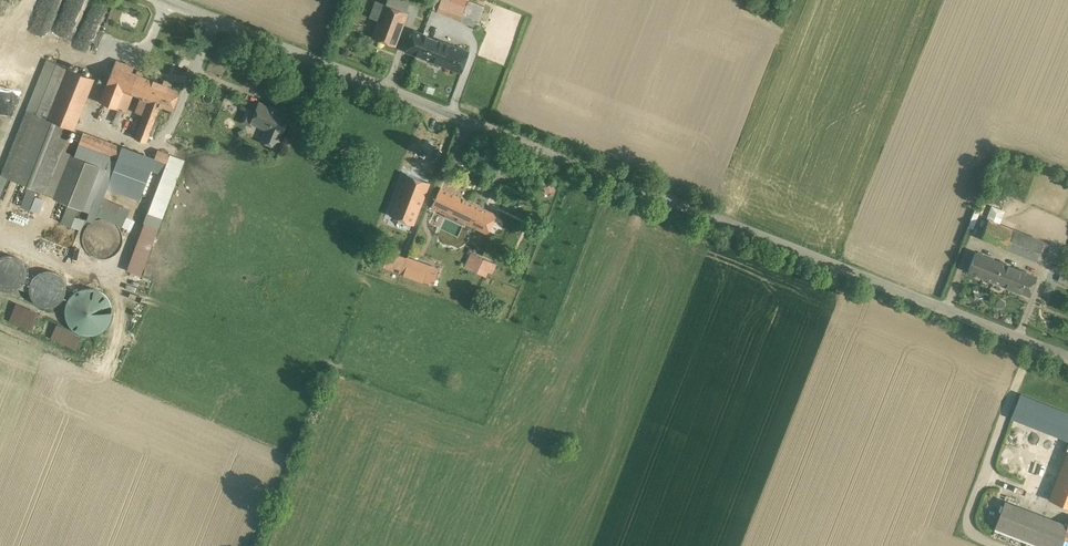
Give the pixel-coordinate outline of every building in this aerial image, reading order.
[(450,0),(442,0),(437,12),(460,21),(468,0),(460,0),(459,3),(450,0)] [(470,0),(468,0),(460,21),(463,22),(476,27),(484,6),(470,0)] [(386,4),(384,4),(378,21),(372,36),(396,45),(408,13),(386,4)] [(451,47),(414,32),(407,52),(416,55),(443,66),(451,47)] [(468,53),(451,47),(443,66),(461,72),(468,53)] [(94,79),(47,60),(26,112),(1,175),(46,193),(71,129),(73,129),(94,79)] [(149,79),(124,69),(126,64),(116,61),(100,102),(117,109),(124,91),(142,98),(149,79)] [(172,110),(180,91),(149,79),(142,98),(150,101),(160,105),(172,110)] [(150,101),(135,138),(145,142),(150,132),(154,122),(160,105),(150,101)] [(268,107),(260,104),(257,110),(252,122),(253,123),(267,128),(262,140),(276,146),(289,115),(278,111),(278,109),(269,106),(268,107)] [(257,110),(248,107),(242,122),(252,126),(253,123),(252,122),(257,110)] [(159,124),(154,122),(150,132),(156,134),(159,124)] [(123,148),(99,139),(83,133),(77,148),(117,164),(123,148)] [(154,159),(123,148),(117,164),(115,169),(146,180),(154,159)] [(170,155),(157,150),(150,169),(163,174),(170,155)] [(79,158),(70,155),(53,198),(62,201),(79,158)] [(79,158),(62,201),(82,209),(99,166),(79,158)] [(421,171),(409,167),(406,174),(419,179),(421,171)] [(146,180),(115,169),(109,185),(140,197),(146,180)] [(419,179),(406,174),(390,215),(413,224),(429,183),(419,179)] [(453,196),(438,188),(430,206),(444,213),(453,196)] [(478,208),(453,196),(444,213),(469,226),(478,208)] [(494,216),(478,208),(469,226),(485,233),(494,216)] [(121,247),(123,239),(121,231),(117,225),(110,221),(102,219),(95,221),(88,225),(84,232),(83,239),(84,247),(89,253),(95,258),(103,259),(110,257),(117,253),(121,247)] [(1050,244),(989,219),(981,238),(1043,263),(1050,244)] [(438,269),(388,252),(383,267),(433,284),(438,269)] [(993,259),(975,252),(968,272),(985,279),(993,259)] [(492,266),(468,255),(462,267),(482,276),(485,271),(489,273),(492,266)] [(22,258),(0,258),(0,286),(21,286),(22,258)] [(1037,277),(993,259),(985,279),(1029,296),(1037,277)] [(60,271),(30,273),(32,304),(61,302),(60,271)] [(109,332),(108,289),(77,290),(77,294),(67,294),(67,332),(109,332)] [(39,312),(4,298),(0,309),(0,318),(31,331),(39,312)] [(56,325),(50,339),(76,349),(82,335),(56,325)] [(1018,395),(1009,419),(1067,442),(1067,415),(1018,395)] [(1048,499),(1067,507),(1067,465),(1062,463),(1048,499)] [(1004,503),(994,528),(1039,545),(1057,545),(1061,538),(1065,527),(1004,503)]
